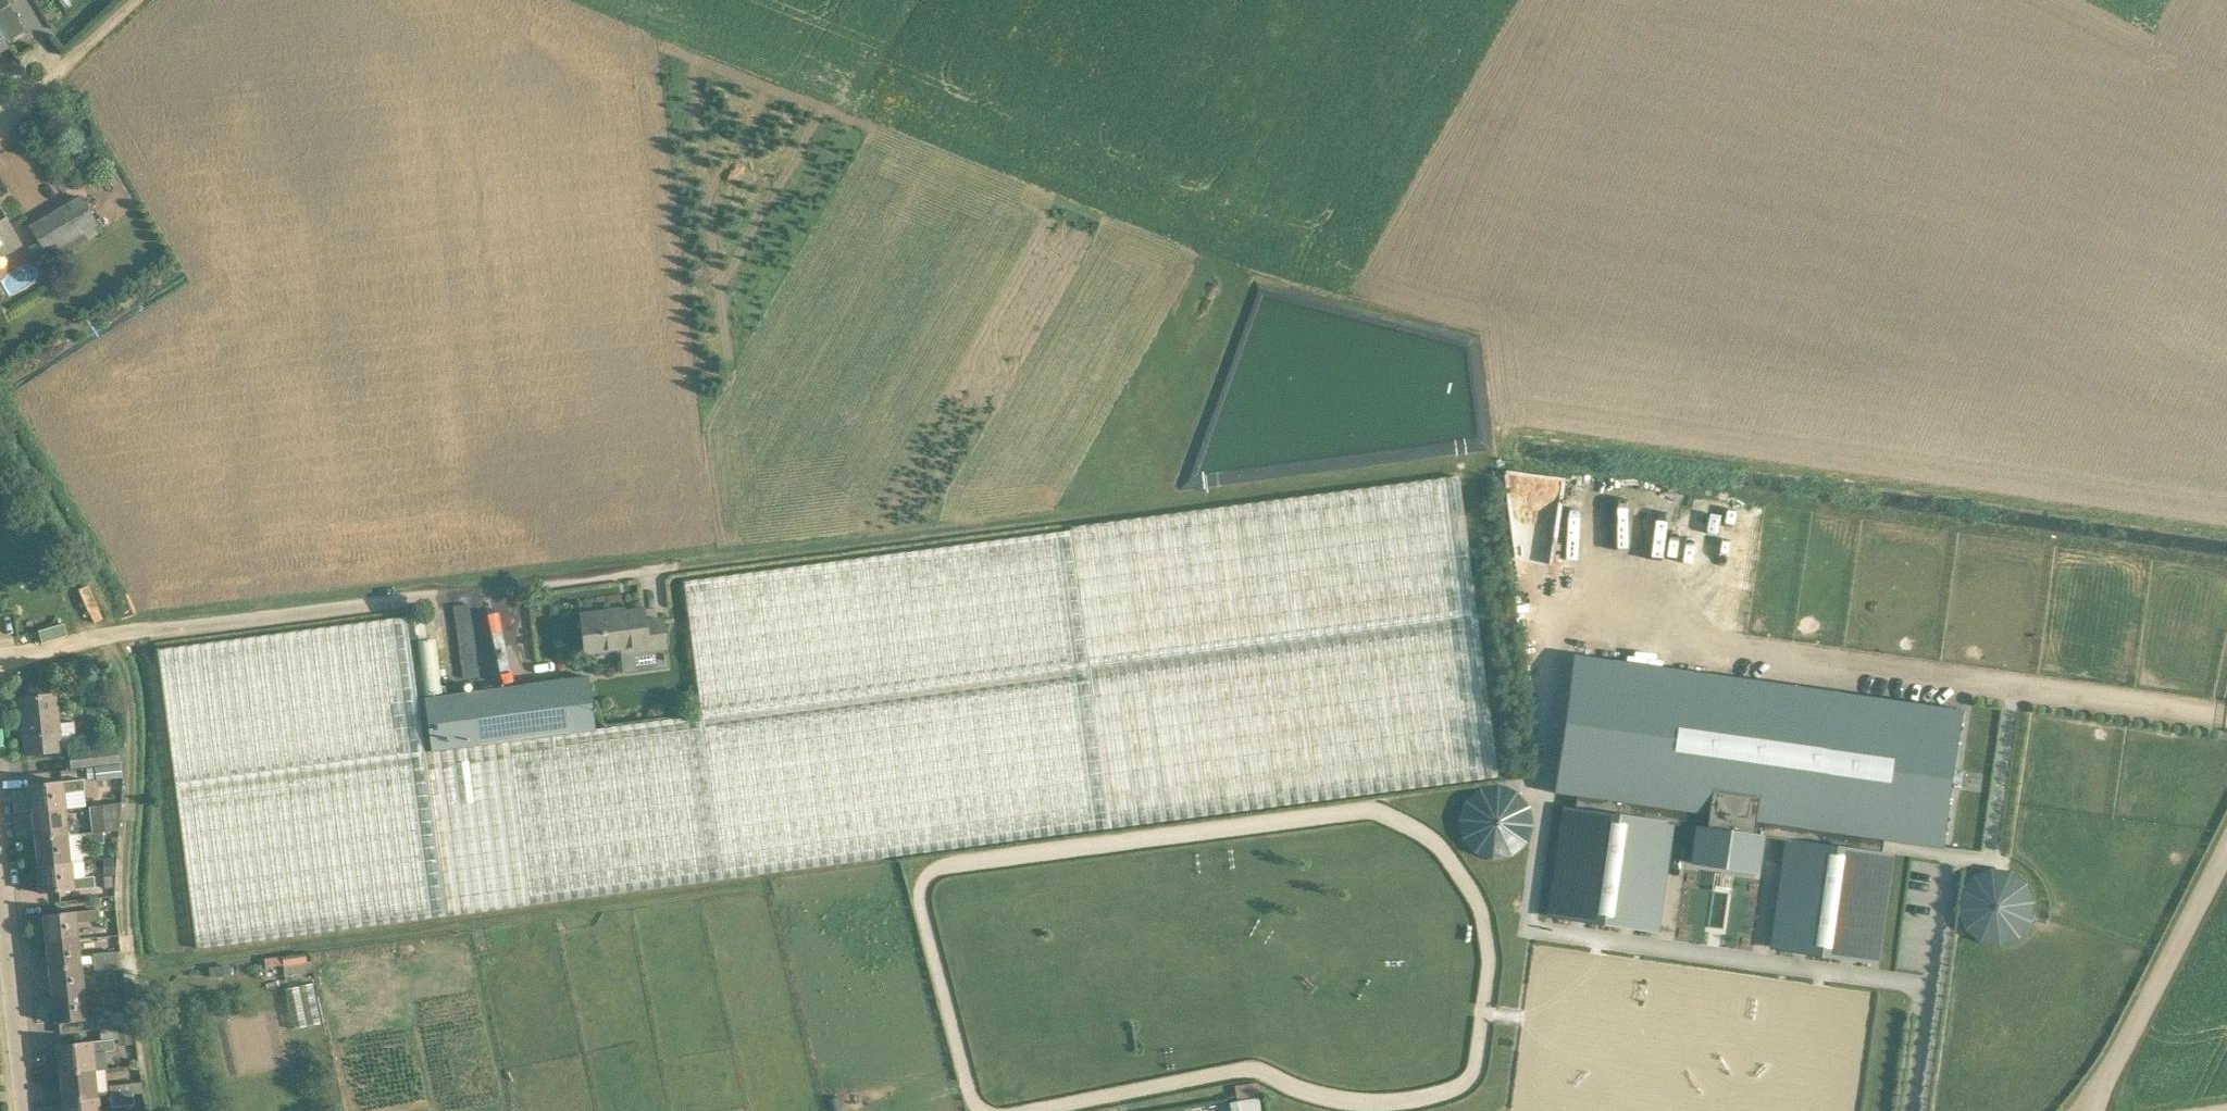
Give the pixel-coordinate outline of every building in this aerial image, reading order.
[(7,42),(25,31),(6,0),(0,0),(0,54),(11,48),(7,42)] [(82,197),(77,200),(30,226),(50,261),(96,233),(101,230),(82,197)] [(22,246),(0,210),(0,259),(22,246)] [(158,649),(197,948),(474,912),(899,856),(1499,777),(1459,476),(1071,527),(1072,530),(684,581),(701,715),(597,728),(432,750),(425,751),(410,635),(417,635),(415,621),(408,621),(407,617),(158,649)] [(581,614),(586,653),(621,649),(622,654),(665,648),(662,619),(645,621),(644,610),(612,614),(612,610),(581,614)] [(112,681),(112,672),(105,667),(97,670),(96,678),(103,684),(112,681)] [(1908,843),(1928,705),(1661,667),(1641,804),(1576,795),(1574,808),(1569,807),(1553,916),(1651,930),(1667,821),(1695,825),(1690,861),(1757,870),(1763,835),(1791,839),(1775,948),(1873,962),(1889,853),(1884,852),(1886,839),(1908,843)] [(432,750),(597,728),(590,676),(425,698),(432,750)] [(59,723),(56,694),(21,698),(27,754),(62,750),(61,749),(76,747),(73,721),(59,723)] [(1963,710),(1928,705),(1908,843),(1944,848),(1963,710)] [(72,769),(122,763),(120,745),(69,752),(72,769)] [(97,780),(123,777),(121,764),(95,767),(97,780)] [(87,768),(88,779),(97,778),(95,767),(87,768)] [(30,784),(33,812),(63,809),(61,791),(84,789),(83,779),(30,784)] [(122,804),(89,807),(92,833),(92,834),(103,833),(103,832),(119,831),(122,804)] [(33,812),(36,838),(66,836),(80,834),(79,820),(65,821),(63,809),(33,812)] [(92,833),(80,834),(82,845),(104,843),(103,833),(92,834),(92,833)] [(36,838),(38,866),(69,863),(66,836),(36,838)] [(105,860),(105,875),(105,878),(114,878),(114,874),(114,860),(105,860)] [(2018,862),(1956,888),(1982,951),(2045,925),(2018,862)] [(71,880),(69,863),(38,866),(41,893),(95,887),(94,877),(71,880)] [(99,920),(98,909),(44,914),(46,941),(78,938),(76,922),(99,920)] [(78,938),(46,941),(49,969),(81,966),(78,938)] [(94,953),(95,964),(118,961),(116,950),(94,953)] [(283,964),(307,961),(306,953),(266,958),(267,966),(283,964)] [(118,961),(95,964),(96,975),(119,973),(118,961)] [(49,969),(52,997),(84,995),(81,966),(49,969)] [(293,1027),(322,1020),(312,981),(283,988),(293,1027)] [(85,1009),(84,995),(52,997),(55,1023),(59,1023),(60,1034),(130,1027),(128,1008),(107,1010),(107,1006),(85,1009)] [(132,1028),(118,1029),(118,1036),(119,1046),(134,1044),(132,1028)] [(57,1045),(60,1073),(94,1071),(93,1054),(117,1052),(115,1038),(57,1045)] [(94,1071),(60,1073),(63,1101),(97,1097),(94,1071)] [(111,1096),(134,1093),(133,1082),(110,1085),(111,1096)] [(134,1093),(111,1096),(112,1107),(135,1104),(134,1093)] [(97,1097),(63,1101),(64,1110),(98,1110),(97,1097)] [(1258,1098),(1228,1103),(1230,1110),(1260,1110),(1258,1098)]
